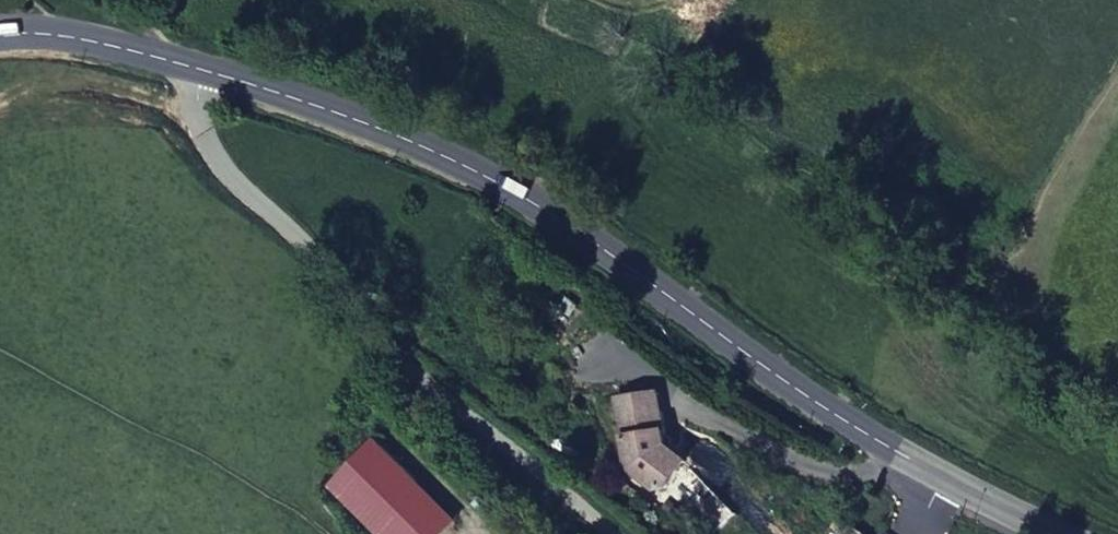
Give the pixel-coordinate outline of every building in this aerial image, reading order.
[(650,464),(647,411),(604,414),(608,484),(638,508),(650,507),(670,481),(650,464)] [(358,491),(399,533),(473,533),(481,526),(405,447),(358,491)]
